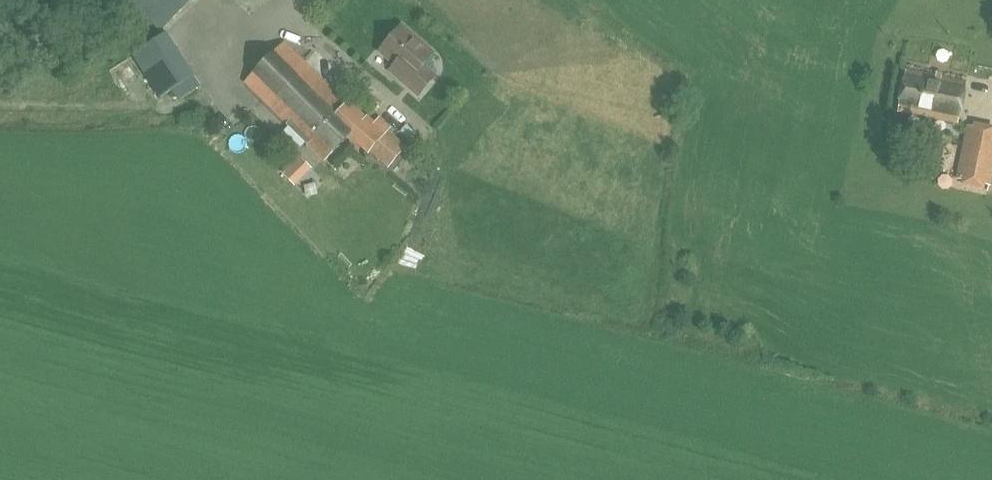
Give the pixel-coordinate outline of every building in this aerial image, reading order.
[(192,0),(134,0),(161,29),(192,0)] [(434,52),(402,25),(380,50),(396,63),(390,69),(419,94),(435,75),(423,65),(434,52)] [(180,99),(201,86),(194,75),(195,75),(168,32),(134,54),(161,96),(174,88),(180,99)] [(245,82),(298,133),(337,94),(285,42),(245,82)] [(958,123),(966,82),(907,70),(899,111),(958,123)] [(337,94),(298,133),(325,160),(350,136),(388,169),(406,148),(367,115),(366,116),(349,100),(346,102),(337,94)] [(991,171),(991,129),(969,125),(959,178),(989,184),(991,171)] [(294,185),(312,168),(300,155),(282,172),(294,185)]
